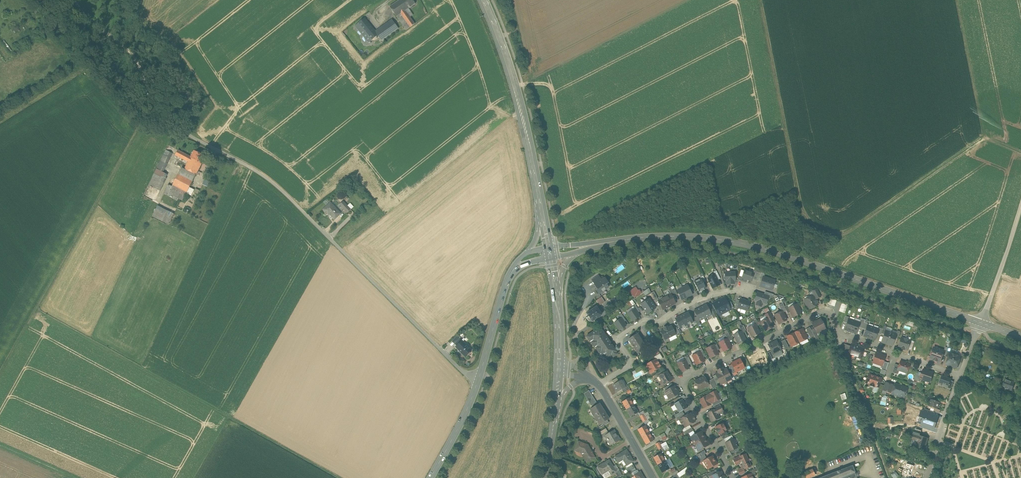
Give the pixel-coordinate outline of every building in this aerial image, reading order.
[(405,10),(398,0),(390,7),(406,30),(415,24),(405,10)] [(398,0),(405,10),(415,3),(413,0),(399,0),(398,0)] [(368,42),(377,34),(375,32),(375,31),(365,19),(355,26),(368,42)] [(392,19),(375,31),(375,32),(377,34),(378,36),(395,24),(392,19)] [(395,24),(378,36),(382,40),(398,29),(395,24)] [(191,156),(178,149),(175,155),(188,162),(190,158),(191,156)] [(166,150),(157,169),(163,172),(172,153),(166,150)] [(206,156),(194,150),(191,156),(190,158),(202,163),(206,156)] [(202,163),(190,158),(188,162),(185,168),(196,174),(202,163)] [(185,168),(182,167),(177,176),(192,183),(196,174),(185,168)] [(163,172),(157,169),(149,185),(160,190),(164,182),(163,182),(167,174),(163,172)] [(192,183),(177,176),(175,182),(177,183),(189,189),(190,187),(192,183)] [(187,193),(175,187),(177,183),(175,182),(173,186),(169,184),(164,193),(176,199),(177,198),(183,201),(187,193)] [(189,189),(177,183),(175,187),(187,193),(189,189)] [(348,206),(343,201),(340,204),(345,210),(344,210),(347,213),(351,209),(348,206)] [(341,213),(330,203),(323,210),(328,215),(330,214),(335,219),(341,213)] [(174,213),(158,205),(156,208),(173,216),(174,213)] [(173,216),(156,208),(152,216),(169,224),(173,216)] [(754,273),(744,270),(742,277),(751,281),(752,279),(754,273)] [(735,271),(725,272),(725,282),(726,281),(726,284),(735,284),(735,282),(736,282),(735,271)] [(761,273),(754,271),(754,273),(752,279),(758,281),(761,273)] [(701,278),(694,282),(699,291),(706,288),(703,283),(706,281),(702,274),(700,275),(701,278)] [(715,274),(708,278),(713,288),(720,284),(718,280),(715,274)] [(599,275),(591,280),(597,289),(596,290),(599,294),(609,287),(607,284),(609,283),(605,277),(602,279),(599,275)] [(763,276),(760,287),(772,290),(776,280),(763,276)] [(687,284),(682,287),(687,298),(693,295),(687,284)] [(629,290),(634,297),(641,293),(636,285),(629,290)] [(646,296),(651,292),(648,287),(643,291),(646,296)] [(682,287),(676,290),(682,300),(687,298),(682,287)] [(817,289),(812,291),(816,299),(821,297),(817,289)] [(812,291),(809,293),(811,297),(804,300),(809,309),(818,305),(817,303),(818,303),(818,302),(817,301),(816,300),(815,299),(816,299),(812,291)] [(764,295),(757,292),(755,300),(757,301),(756,305),(761,306),(763,302),(766,304),(768,298),(769,296),(764,295)] [(671,294),(665,297),(669,306),(675,303),(672,297),(671,294)] [(601,297),(596,300),(599,306),(605,302),(601,297)] [(669,306),(665,297),(658,300),(663,309),(669,306)] [(725,297),(713,304),(719,315),(731,309),(727,301),(725,297)] [(650,298),(640,304),(647,314),(656,308),(650,298)] [(750,302),(741,299),(740,300),(738,307),(747,310),(750,302)] [(845,312),(848,304),(842,302),(839,310),(845,312)] [(789,308),(791,312),(793,317),(802,313),(797,304),(789,308)] [(700,307),(705,317),(711,314),(707,305),(703,307),(702,306),(700,307)] [(596,307),(587,313),(589,316),(587,318),(589,321),(590,321),(594,322),(594,320),(602,315),(596,307)] [(694,311),(699,320),(705,317),(700,307),(698,308),(698,309),(694,311)] [(628,313),(633,321),(640,316),(635,309),(628,313)] [(782,311),(775,315),(779,324),(787,320),(783,312),(782,311)] [(688,312),(682,315),(687,326),(694,322),(688,312)] [(765,315),(767,319),(769,318),(771,322),(774,320),(770,312),(767,314),(765,315)] [(682,315),(675,318),(680,329),(687,326),(682,315)] [(621,318),(614,323),(620,330),(626,326),(621,318)] [(767,319),(761,322),(766,330),(773,326),(771,322),(769,318),(767,319)] [(821,319),(812,323),(814,328),(817,333),(826,329),(821,319)] [(849,319),(848,319),(847,323),(845,329),(850,331),(854,321),(849,319)] [(854,321),(850,331),(856,333),(858,327),(860,323),(854,321)] [(604,323),(599,326),(600,327),(602,331),(607,327),(604,323)] [(755,324),(748,328),(752,337),(760,333),(756,326),(755,324)] [(868,325),(867,325),(866,329),(864,336),(869,338),(873,327),(868,325)] [(667,326),(664,328),(664,329),(661,331),(664,338),(664,339),(665,341),(666,341),(669,340),(669,339),(669,338),(675,334),(676,334),(672,328),(671,326),(668,328),(667,326)] [(602,331),(600,327),(587,336),(590,341),(594,347),(595,346),(599,352),(601,351),(606,358),(612,354),(613,357),(617,354),(615,352),(616,351),(611,344),(610,345),(610,344),(611,343),(602,331)] [(878,329),(873,327),(869,338),(875,340),(877,333),(879,329),(878,329)] [(802,329),(795,332),(800,342),(807,338),(802,329)] [(741,331),(734,334),(738,344),(746,340),(743,333),(741,331)] [(886,331),(884,334),(882,342),(887,344),(891,332),(886,331)] [(728,332),(722,335),(725,339),(727,338),(729,341),(732,340),(728,332)] [(795,332),(787,336),(792,346),(800,342),(795,332)] [(891,332),(887,344),(892,346),(895,338),(896,334),(891,332)] [(645,341),(643,342),(637,334),(629,339),(633,346),(633,347),(634,347),(638,353),(648,346),(648,345),(645,341)] [(911,340),(901,337),(898,347),(901,348),(901,349),(904,350),(904,349),(908,350),(908,349),(911,340)] [(725,339),(719,342),(724,351),(732,347),(729,341),(727,338),(725,339)] [(472,350),(462,340),(457,346),(456,347),(466,356),(472,350)] [(657,340),(648,345),(648,346),(651,350),(659,346),(657,340)] [(783,354),(776,341),(768,344),(771,350),(773,354),(775,357),(783,354)] [(851,346),(844,344),(843,344),(846,353),(848,354),(851,346)] [(712,346),(711,345),(709,346),(708,348),(706,348),(711,357),(718,354),(717,351),(714,345),(712,346)] [(863,348),(853,345),(852,346),(851,346),(848,354),(852,355),(851,357),(852,359),(854,359),(855,359),(856,356),(860,358),(863,348)] [(944,351),(934,347),(933,350),(933,349),(931,353),(932,354),(930,358),(934,359),(934,360),(937,361),(938,360),(941,361),(943,355),(945,351),(944,351)] [(771,350),(767,353),(770,360),(775,357),(773,354),(771,350)] [(697,352),(695,353),(694,355),(693,355),(697,364),(704,361),(703,358),(700,352),(699,352),(697,352)] [(951,352),(950,352),(949,357),(946,364),(952,366),(956,354),(951,352)] [(660,353),(653,357),(655,360),(656,359),(658,361),(663,358),(660,353)] [(885,356),(876,353),(873,362),(881,365),(882,365),(883,361),(885,356)] [(961,356),(956,354),(952,366),(957,368),(959,362),(961,356)] [(688,355),(683,357),(685,360),(685,359),(688,365),(692,363),(688,355)] [(655,360),(646,365),(649,370),(651,368),(653,372),(658,369),(657,369),(661,366),(658,361),(656,359),(655,360)] [(685,360),(678,363),(682,372),(689,368),(688,365),(685,359),(685,360)] [(740,359),(731,363),(732,365),(736,372),(744,368),(740,359)] [(910,364),(900,361),(899,365),(897,370),(899,371),(900,370),(907,373),(910,364)] [(727,368),(724,369),(723,369),(723,367),(720,369),(726,381),(732,378),(731,377),(727,369),(727,368)] [(726,381),(720,369),(717,370),(718,372),(718,373),(715,374),(720,382),(720,384),(726,381)] [(933,372),(923,369),(923,370),(924,372),(923,373),(922,373),(920,379),(922,379),(927,381),(927,379),(930,380),(932,379),(933,378),(932,376),(933,372)] [(639,372),(637,373),(635,370),(631,372),(636,379),(641,375),(639,372)] [(663,373),(659,376),(664,384),(672,380),(667,371),(663,373)] [(922,373),(917,371),(914,379),(921,382),(922,379),(920,379),(922,373)] [(882,378),(869,374),(866,383),(870,384),(870,385),(874,386),(874,385),(878,387),(879,387),(880,384),(882,378)] [(951,379),(942,375),(939,383),(949,386),(951,379)] [(704,376),(695,381),(700,389),(708,385),(704,376)] [(714,378),(709,380),(713,389),(718,386),(717,384),(714,378)] [(614,384),(613,385),(617,392),(622,389),(625,388),(625,387),(621,380),(614,384)] [(1014,383),(1006,380),(1005,383),(1004,383),(1003,387),(1012,390),(1014,383)] [(893,386),(885,383),(884,386),(883,390),(891,393),(893,386)] [(907,388),(895,384),(892,393),(904,397),(907,388)] [(666,391),(665,391),(669,399),(679,393),(675,385),(674,386),(666,391)] [(597,403),(589,390),(584,393),(592,406),(597,403)] [(716,390),(703,397),(703,398),(700,399),(701,402),(702,404),(704,407),(711,404),(712,403),(720,399),(716,390)] [(630,397),(622,401),(627,409),(634,405),(630,397)] [(683,399),(674,404),(679,412),(682,411),(688,408),(683,399)] [(940,402),(932,400),(929,406),(937,409),(940,402)] [(609,419),(599,403),(590,409),(594,415),(593,416),(595,419),(596,418),(600,424),(602,423),(607,420),(609,419)] [(634,405),(627,409),(631,416),(638,412),(634,405)] [(713,410),(707,413),(712,422),(720,418),(717,413),(723,411),(721,406),(713,410)] [(685,416),(680,419),(685,427),(695,421),(691,413),(685,416)] [(930,413),(912,421),(914,425),(932,417),(930,413)] [(725,422),(715,427),(716,429),(716,430),(718,433),(719,435),(726,432),(729,430),(725,422)] [(645,425),(638,429),(642,437),(650,433),(645,425)] [(614,430),(605,435),(607,439),(608,441),(608,440),(611,445),(619,440),(614,430)] [(701,431),(691,437),(695,444),(705,438),(701,431)] [(726,432),(720,434),(723,440),(724,439),(728,437),(726,432)] [(650,433),(642,437),(647,444),(654,440),(650,433)] [(928,438),(920,436),(919,437),(913,435),(912,439),(918,441),(916,447),(925,449),(928,438)] [(705,438),(695,444),(699,450),(708,445),(705,438)] [(734,439),(726,443),(729,451),(737,448),(734,439)] [(588,445),(578,441),(575,450),(581,452),(582,453),(582,454),(587,462),(595,457),(588,445)] [(634,461),(627,449),(615,457),(618,462),(619,462),(618,461),(622,458),(627,466),(634,461)] [(704,450),(697,455),(699,458),(704,454),(706,453),(704,450)] [(661,453),(654,457),(658,464),(665,460),(661,453)] [(746,453),(735,458),(734,458),(734,459),(733,459),(733,460),(733,461),(734,461),(736,466),(739,464),(742,465),(741,466),(742,467),(742,468),(744,467),(745,469),(751,466),(746,453)] [(699,458),(698,459),(701,463),(704,461),(707,459),(704,454),(699,458)] [(707,459),(704,461),(708,468),(717,464),(712,456),(707,459)] [(609,460),(598,467),(602,474),(609,470),(611,474),(616,472),(613,467),(613,466),(609,460)] [(658,464),(658,465),(662,472),(670,468),(665,460),(658,464)] [(914,466),(906,463),(903,473),(908,475),(911,475),(914,466)] [(820,477),(857,477),(852,465),(829,475),(820,477)] [(802,474),(803,475),(805,477),(809,477),(815,475),(812,469),(803,474),(802,474)]
